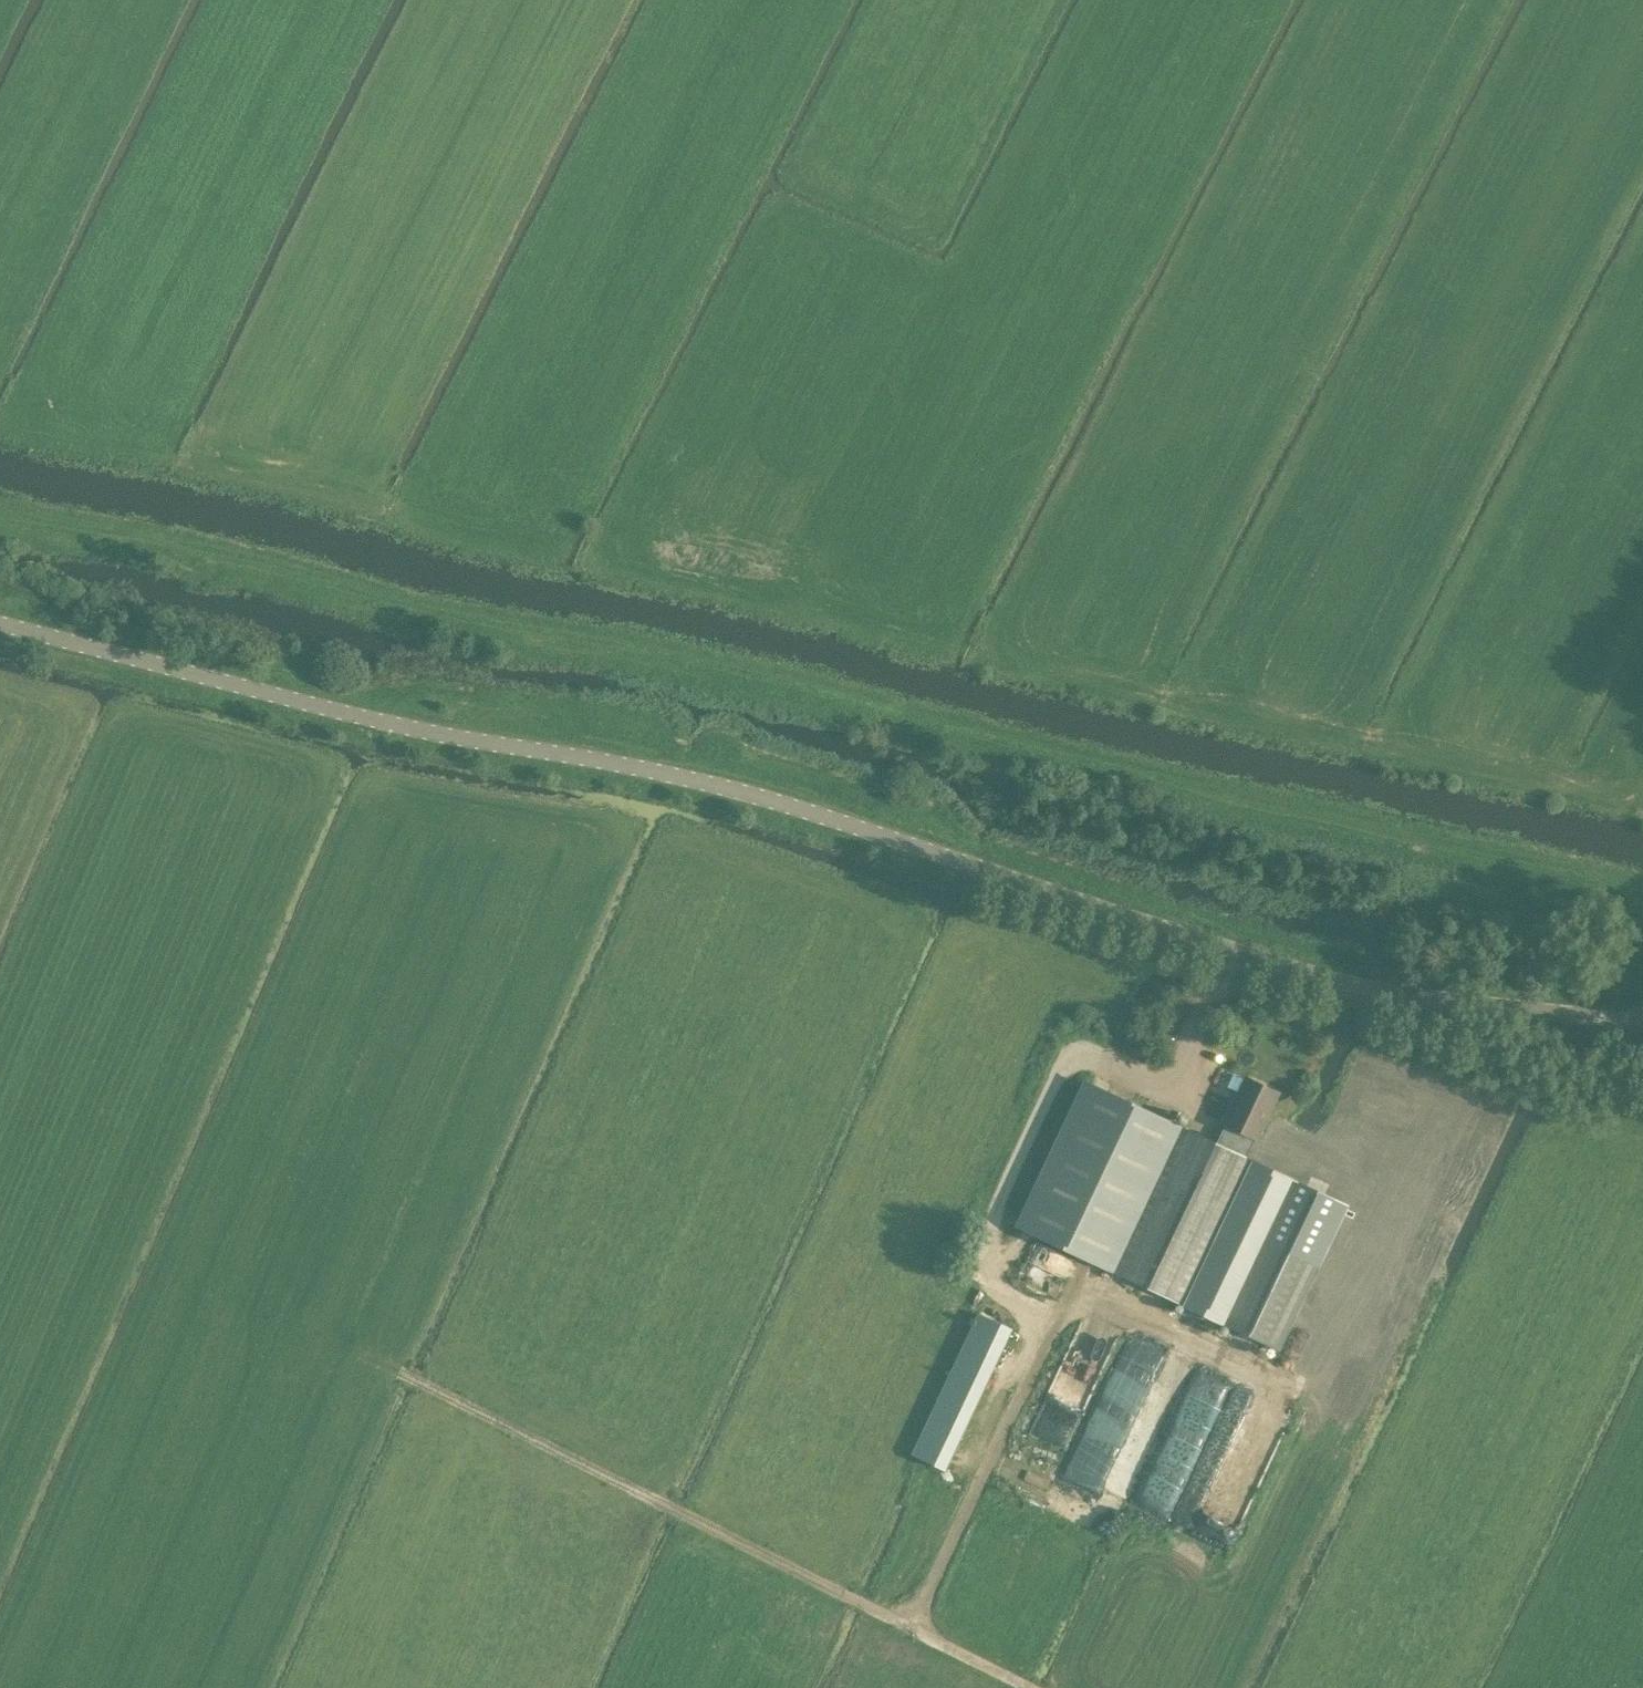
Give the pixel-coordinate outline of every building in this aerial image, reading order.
[(1210,1149),(1238,1162),(1269,1097),(1237,1081),(1215,1127),(1219,1129),(1210,1149)] [(1085,1089),(1017,1233),(1096,1270),(1179,1310),(1248,1166),(1238,1162),(1210,1149),(1164,1127),(1085,1089)] [(1318,1264),(1259,1235),(1218,1321),(1277,1349),(1318,1264)] [(973,1309),(918,1458),(955,1471),(1010,1323),(973,1309)] [(1174,1519),(1215,1411),(1178,1396),(1137,1505),(1174,1519)]
